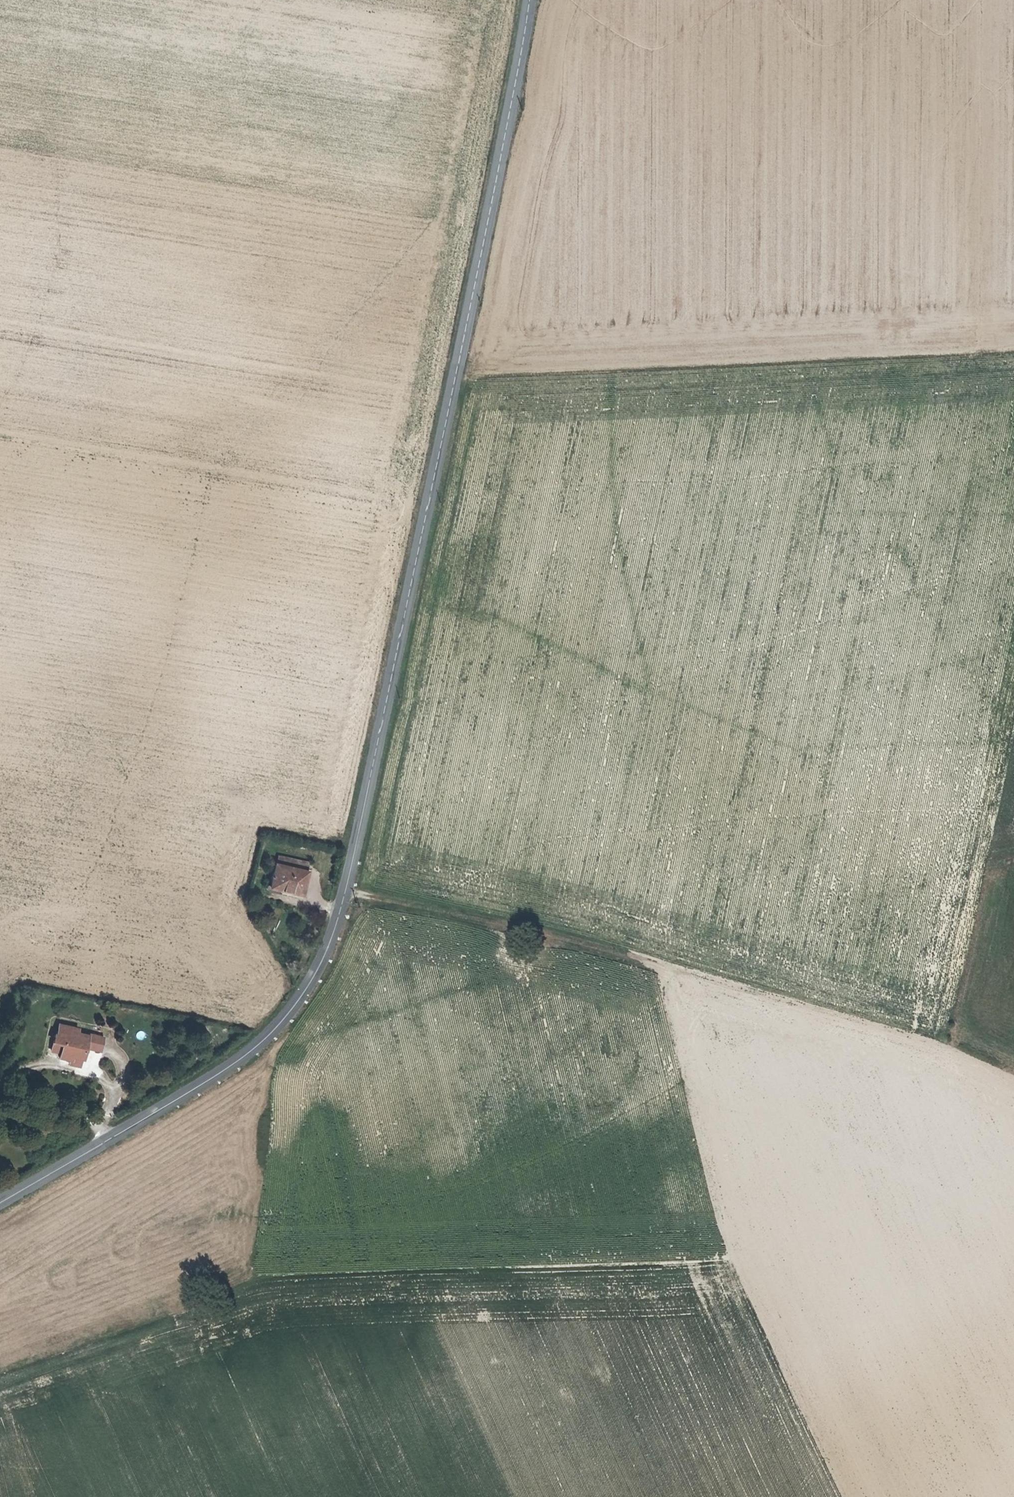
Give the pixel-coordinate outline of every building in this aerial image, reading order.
[(263,858),(295,866),(297,856),(265,849),(263,858)] [(290,890),(295,866),(263,858),(257,882),(290,890)] [(43,1048),(56,1051),(56,1047),(67,1049),(68,1049),(70,1039),(84,1041),(86,1028),(73,1025),(73,1027),(61,1025),(61,1020),(43,1016),(41,1025),(38,1025),(36,1034),(45,1036),(44,1044),(43,1048)] [(45,1036),(36,1034),(35,1042),(44,1044),(45,1036)] [(65,1057),(67,1049),(56,1047),(56,1051),(55,1055),(65,1057)]
